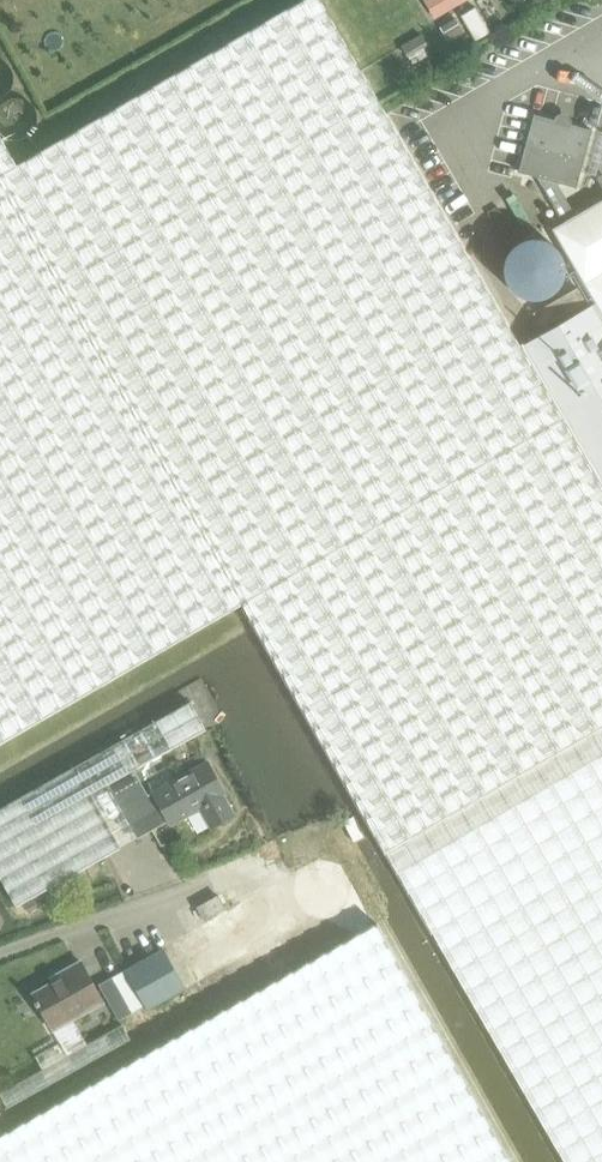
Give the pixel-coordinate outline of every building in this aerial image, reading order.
[(242,604),(565,1161),(601,1161),(601,488),(520,346),(319,0),(303,0),(17,167),(0,138),(0,744),(242,604)] [(435,20),(468,0),(424,0),(435,20)] [(556,0),(533,0),(538,10),(556,0)] [(475,8),(461,16),(475,41),(490,33),(475,8)] [(456,19),(440,28),(449,43),(464,33),(456,19)] [(421,35),(401,46),(412,65),(427,56),(422,48),(428,46),(421,35)] [(534,114),(518,172),(537,178),(556,183),(576,188),(592,130),(571,124),(554,120),(534,114)] [(520,346),(601,488),(601,200),(575,215),(556,183),(537,178),(563,222),(552,229),(594,303),(520,346)] [(0,808),(0,877),(16,906),(120,848),(91,794),(107,785),(134,770),(206,730),(190,702),(0,808)] [(136,770),(108,785),(121,810),(136,801),(152,829),(168,820),(169,822),(171,825),(200,809),(211,829),(235,816),(224,796),(225,796),(208,764),(154,793),(150,795),(136,770)] [(204,920),(225,909),(217,896),(197,907),(204,920)] [(376,924),(0,1136),(0,1161),(511,1161),(376,924)] [(148,1011),(187,989),(164,948),(125,970),(126,972),(125,972),(145,1007),(148,1011)] [(52,1032),(102,1004),(80,964),(62,974),(65,979),(33,997),(36,1002),(33,1004),(37,1011),(40,1009),(52,1032)] [(118,1022),(145,1007),(125,972),(98,987),(118,1022)] [(129,1040),(121,1026),(67,1056),(59,1043),(35,1057),(42,1070),(0,1094),(0,1095),(8,1109),(129,1040)]
